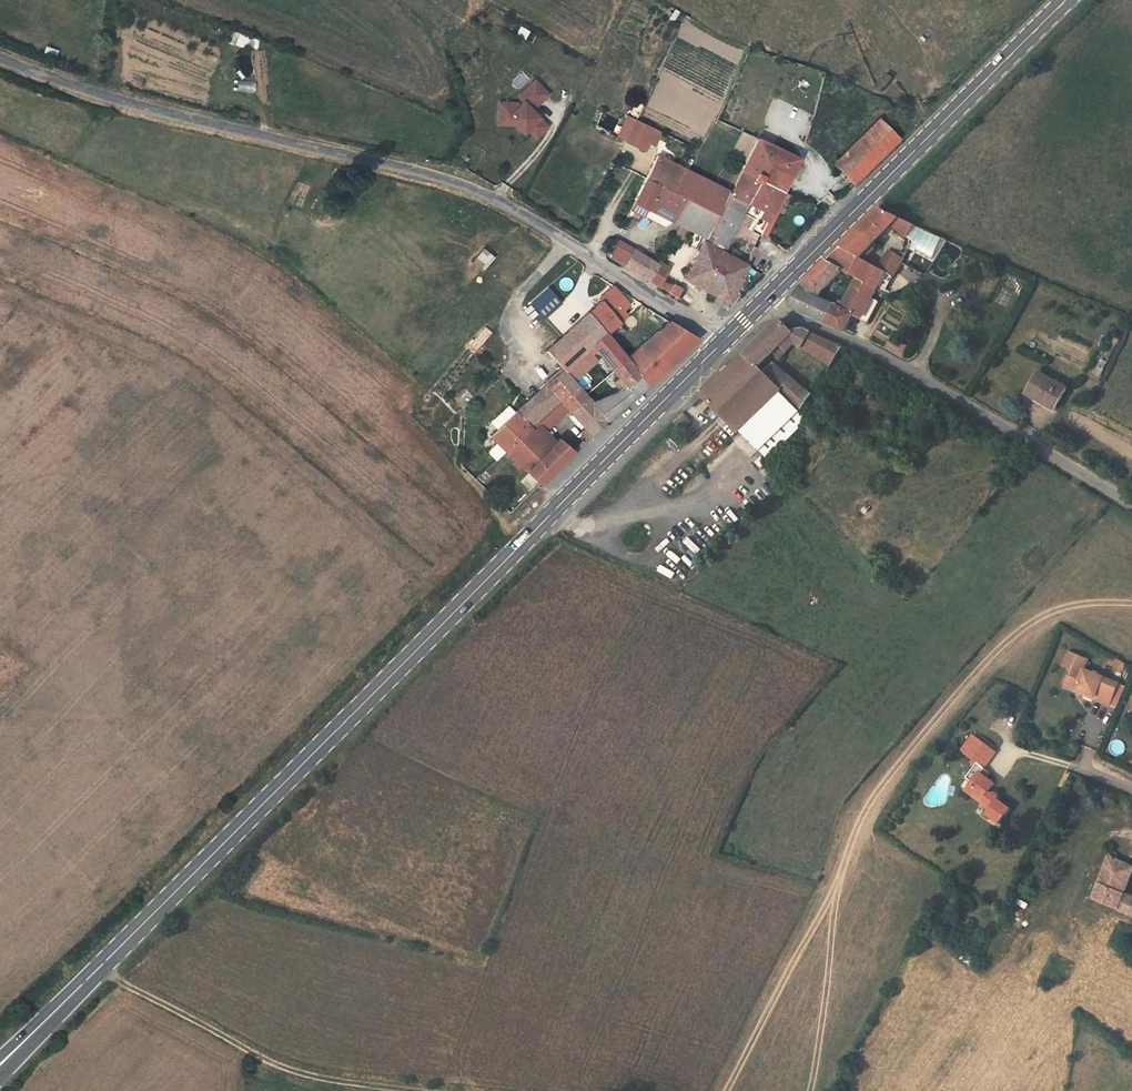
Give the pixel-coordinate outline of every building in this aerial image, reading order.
[(548,94),(535,81),(518,97),(523,102),(520,106),(517,103),(499,103),(499,117),(508,117),(515,124),(523,133),(527,130),(536,138),(548,126),(535,114),(532,110),(534,107),(548,94)] [(643,104),(635,101),(630,113),(637,116),(643,104)] [(880,119),(834,164),(853,184),(899,138),(880,119)] [(652,127),(636,120),(626,141),(642,149),(646,141),(652,127)] [(661,131),(652,127),(646,141),(655,145),(661,131)] [(742,171),(783,191),(799,158),(758,138),(742,171)] [(685,169),(657,156),(646,178),(674,192),(685,169)] [(719,214),(729,192),(685,169),(674,192),(719,214)] [(742,171),(731,193),(745,211),(758,218),(752,230),(761,235),(770,219),(783,191),(742,171)] [(709,233),(719,214),(674,192),(646,178),(634,202),(638,203),(634,211),(647,217),(651,210),(674,222),(681,225),(691,230),(706,238),(707,238),(709,233)] [(711,246),(724,252),(737,226),(736,225),(742,212),(744,213),(745,211),(731,193),(729,192),(719,214),(709,233),(715,236),(711,246)] [(876,289),(885,272),(878,268),(869,263),(862,259),(860,257),(892,225),(907,237),(915,225),(882,209),(879,208),(826,260),(842,269),(857,278),(876,289)] [(674,222),(651,210),(647,217),(665,227),(674,222)] [(691,230),(681,225),(674,237),(684,242),(691,230)] [(704,242),(711,246),(715,236),(709,233),(707,238),(706,238),(704,242)] [(607,255),(625,266),(635,250),(615,238),(607,255)] [(711,246),(704,242),(686,279),(717,296),(714,301),(721,304),(723,299),(729,302),(747,265),(724,252),(711,246)] [(486,269),(494,257),(482,248),(473,261),(486,269)] [(658,264),(635,250),(625,266),(648,280),(658,264)] [(889,250),(878,268),(885,272),(893,276),(904,259),(889,250)] [(824,289),(842,269),(826,260),(799,288),(789,306),(825,323),(844,331),(844,330),(847,332),(853,322),(850,321),(853,315),(861,318),(860,320),(868,323),(879,302),(872,298),(876,289),(857,278),(842,308),(834,305),(820,298),(824,289)] [(659,261),(658,264),(648,280),(658,286),(668,269),(668,267),(659,261)] [(683,288),(675,285),(670,293),(678,298),(683,288)] [(530,302),(544,318),(561,302),(548,287),(530,302)] [(614,290),(612,288),(600,299),(602,301),(614,290)] [(602,301),(589,313),(605,333),(627,315),(623,310),(629,304),(616,289),(614,290),(602,301)] [(589,313),(562,338),(547,351),(563,369),(573,381),(592,363),(597,359),(599,357),(595,352),(597,351),(619,376),(613,381),(620,389),(616,394),(623,407),(648,384),(627,358),(605,333),(589,313)] [(786,352),(794,344),(800,346),(831,366),(842,347),(803,330),(792,332),(780,320),(702,395),(738,432),(739,431),(779,392),(799,413),(812,395),(773,363),(763,373),(758,367),(774,352),(780,346),(786,352)] [(670,322),(659,331),(683,354),(698,338),(670,322)] [(650,339),(627,358),(648,384),(668,368),(672,365),(683,354),(659,331),(650,339)] [(900,349),(888,342),(884,348),(903,359),(908,347),(903,344),(900,349)] [(780,346),(774,352),(780,358),(786,352),(780,346)] [(573,381),(563,369),(543,387),(529,401),(516,412),(490,436),(498,443),(506,451),(531,427),(540,419),(561,401),(568,409),(571,412),(588,397),(573,381)] [(1039,373),(1026,394),(1054,410),(1067,389),(1039,373)] [(799,413),(779,392),(739,431),(768,460),(807,420),(799,413)] [(616,394),(593,402),(599,409),(605,403),(609,408),(606,414),(604,416),(608,420),(623,407),(616,394)] [(591,434),(608,420),(604,416),(599,409),(593,402),(588,397),(571,412),(586,429),(591,434)] [(561,401),(540,419),(547,428),(568,409),(561,401)] [(605,403),(599,409),(604,416),(606,414),(609,408),(605,403)] [(683,412),(672,422),(682,432),(692,423),(683,412)] [(531,427),(535,432),(541,428),(547,428),(540,419),(531,427)] [(555,442),(550,448),(535,432),(531,427),(506,451),(507,451),(516,461),(522,466),(541,484),(547,478),(567,458),(575,451),(559,439),(555,442)] [(550,448),(555,442),(541,428),(535,432),(550,448)] [(591,434),(586,429),(582,433),(587,439),(591,434)] [(506,451),(498,443),(490,450),(489,452),(490,455),(497,461),(507,451),(506,451)] [(522,466),(516,461),(513,464),(519,469),(522,466)] [(1077,689),(1095,697),(1094,699),(1110,706),(1118,684),(1084,670),(1088,660),(1069,652),(1064,666),(1073,669),(1068,680),(1079,684),(1077,689)] [(1115,660),(1111,658),(1108,664),(1112,666),(1113,665),(1123,671),(1126,665),(1116,659),(1115,660)] [(1077,689),(1079,684),(1068,680),(1065,687),(1094,699),(1095,697),(1077,689)] [(985,768),(996,752),(973,735),(961,751),(973,760),(985,768)] [(985,768),(973,760),(971,763),(975,766),(970,773),(975,777),(979,772),(987,778),(990,773),(985,768)] [(989,792),(995,784),(987,778),(979,772),(975,777),(972,782),(965,790),(981,802),(984,799),(992,805),(990,809),(986,814),(1000,824),(1011,809),(997,799),(998,797),(998,796),(998,795),(996,793),(995,792),(994,792),(993,793),(992,794),(989,792)] [(975,777),(970,773),(967,778),(972,782),(975,777)] [(984,799),(981,802),(990,809),(992,805),(984,799)] [(1131,916),(1131,897),(1124,893),(1131,872),(1131,867),(1117,860),(1119,856),(1119,855),(1119,854),(1118,853),(1117,852),(1116,852),(1116,851),(1114,851),(1113,852),(1112,853),(1110,857),(1109,856),(1093,900),(1131,916)]
